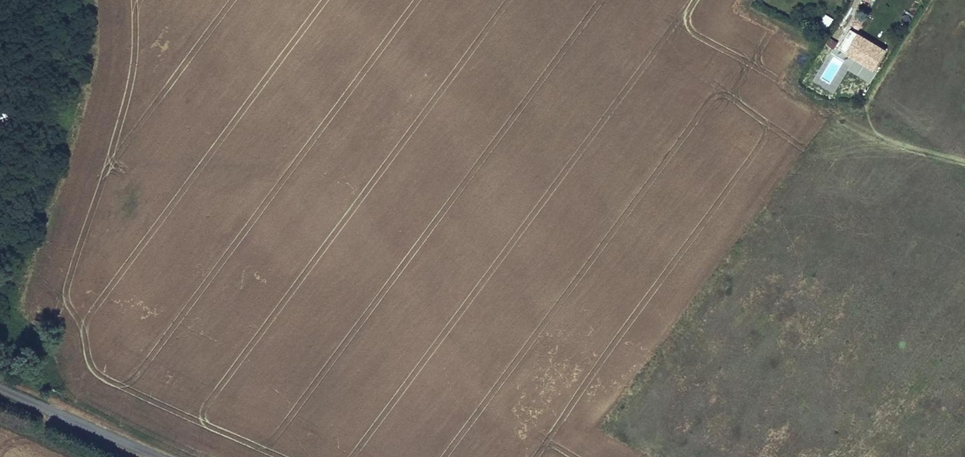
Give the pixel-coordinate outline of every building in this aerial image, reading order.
[(827,30),(833,18),(825,14),(819,25),(827,30)] [(871,67),(881,49),(857,35),(847,52),(871,67)] [(834,50),(839,42),(830,37),(826,45),(834,50)]
